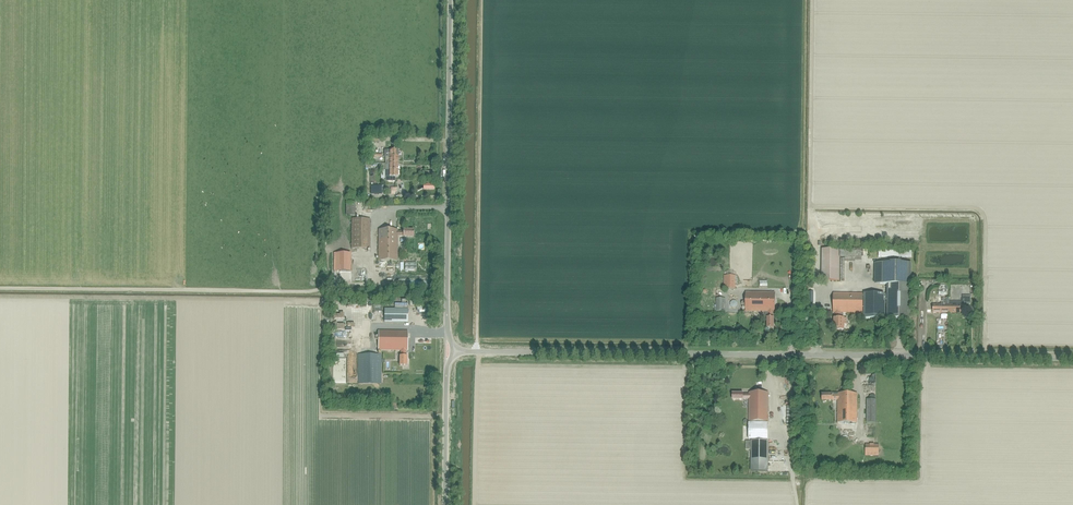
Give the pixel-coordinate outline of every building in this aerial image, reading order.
[(398,177),(398,170),(386,170),(385,181),(386,182),(395,182),(395,177),(398,177)] [(354,203),(345,203),(345,216),(354,216),(354,203)] [(369,219),(351,219),(351,249),(369,249),(369,219)] [(413,237),(413,230),(403,230),(403,231),(397,231),(397,230),(378,230),(378,261),(397,261),(397,236),(403,236),(403,237),(413,237)] [(822,250),(821,281),(839,281),(840,250),(822,250)] [(338,273),(350,274),(350,260),(339,259),(338,273)] [(843,313),(864,313),(864,319),(884,319),(884,304),(887,304),(887,319),(911,319),(911,263),(880,263),(880,284),(887,284),(887,294),(863,294),(833,293),(833,313),(835,313),(835,318),(834,318),(834,329),(837,329),(837,330),(844,330),(844,325),(847,325),(847,318),(843,318),(843,313)] [(724,276),(724,289),(735,289),(735,276),(724,276)] [(775,312),(775,293),(746,293),(745,312),(768,312),(768,318),(767,318),(767,328),(774,328),(774,318),(773,318),(773,312),(775,312)] [(724,311),(724,299),(716,298),(716,305),(714,305),(714,311),(724,311)] [(729,311),(736,310),(736,306),(740,306),(740,302),(739,303),(738,298),(735,298),(735,301),(729,302),(729,311)] [(941,305),(941,298),(938,298),(938,305),(933,305),(933,313),(941,313),(941,305)] [(949,301),(949,298),(946,298),(946,301),(945,301),(945,305),(941,305),(941,313),(949,313),(949,305),(949,301)] [(962,305),(957,305),(957,313),(965,313),(965,304),(970,304),(970,298),(962,298),(962,305)] [(408,323),(408,309),(384,309),(384,323),(408,323)] [(361,330),(361,316),(349,315),(349,324),(347,324),(347,329),(361,330)] [(408,350),(408,331),(379,331),(378,350),(401,350),(401,356),(400,356),(400,366),(407,366),(407,356),(406,356),(406,350),(408,350)] [(349,346),(354,351),(362,344),(358,339),(349,346)] [(381,384),(381,377),(381,355),(358,354),(358,384),(381,384)] [(348,376),(357,375),(355,368),(347,369),(348,376)] [(768,422),(768,393),(749,393),(749,394),(743,394),(743,393),(732,393),(732,400),(743,400),(743,399),(749,399),(749,422),(749,440),(753,440),(753,441),(745,441),(745,450),(751,450),(751,471),(768,471),(768,441),(768,422)] [(857,423),(857,394),(832,393),(832,394),(822,394),(822,401),(827,401),(832,401),(832,400),(838,400),(837,423),(857,423)] [(876,423),(876,400),(866,400),(866,423),(876,423)] [(773,434),(770,448),(780,450),(783,436),(773,434)] [(879,456),(879,444),(865,444),(865,456),(879,456)]
